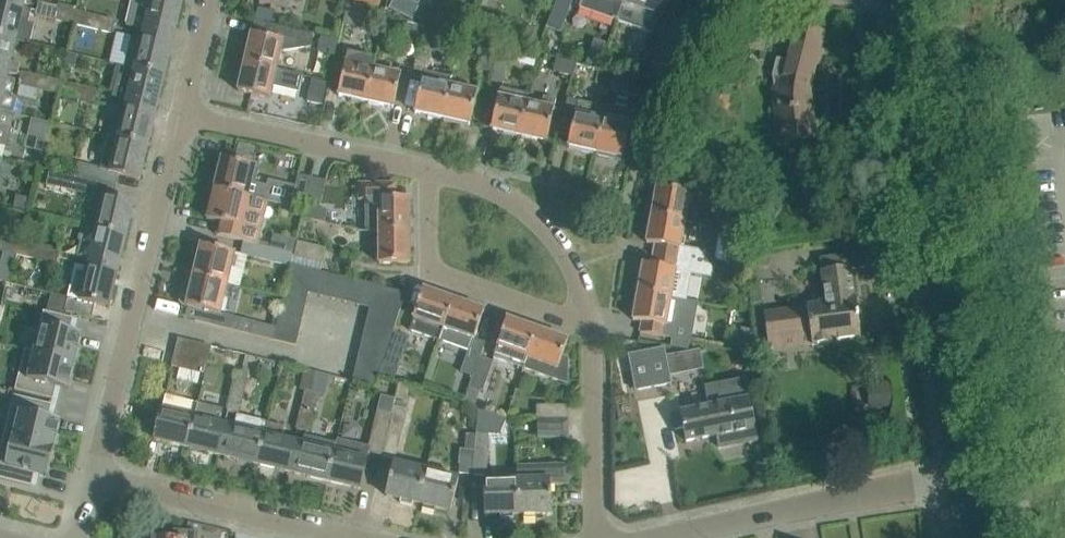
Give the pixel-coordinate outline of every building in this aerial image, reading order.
[(23,8),(24,6),(0,0),(0,36),(14,40),(30,44),(34,25),(29,23),(32,11),(23,8)] [(181,6),(157,0),(132,0),(130,12),(126,27),(145,32),(144,34),(173,41),(181,6)] [(259,1),(288,9),(291,0),(259,0),(259,1)] [(413,0),(393,0),(389,8),(413,19),(420,4),(413,0)] [(571,0),(556,0),(546,25),(560,30),(571,0)] [(623,0),(582,0),(579,7),(616,20),(623,0)] [(616,20),(653,33),(664,0),(667,2),(668,0),(623,0),(616,20)] [(56,13),(57,7),(37,2),(34,15),(52,19),(53,12),(56,13)] [(363,29),(368,7),(349,2),(344,24),(363,29)] [(72,24),(75,11),(57,7),(56,13),(53,12),(52,19),(72,24)] [(92,21),(93,15),(75,11),(72,24),(93,29),(94,22),(92,21)] [(114,20),(93,15),(92,21),(94,22),(93,29),(111,33),(114,20)] [(646,77),(659,83),(688,28),(676,21),(646,77)] [(316,35),(288,28),(267,23),(264,36),(251,33),(245,62),(277,70),(277,67),(284,69),(288,51),(313,47),(316,35)] [(419,41),(422,28),(404,23),(401,37),(419,41)] [(807,89),(813,67),(807,63),(812,44),(819,42),(822,32),(796,26),(791,47),(787,61),(777,59),(772,75),(775,93),(773,93),(780,143),(814,139),(812,125),(815,124),(809,104),(807,89)] [(442,32),(422,28),(419,41),(440,46),(442,32)] [(165,76),(173,41),(144,34),(136,69),(165,76)] [(8,72),(17,74),(20,64),(9,61),(14,40),(0,36),(0,70),(8,72)] [(493,72),(499,45),(486,41),(479,69),(493,72)] [(516,62),(519,50),(499,45),(493,72),(491,80),(503,83),(508,62),(515,63),(516,62)] [(366,102),(373,70),(376,60),(348,54),(345,64),(338,96),(366,102)] [(66,55),(64,66),(74,68),(77,57),(66,55)] [(572,77),(575,63),(557,58),(553,72),(572,77)] [(270,98),(277,70),(245,62),(238,91),(270,98)] [(156,111),(165,76),(136,69),(135,71),(120,67),(113,97),(128,100),(127,104),(156,111)] [(0,70),(0,111),(13,114),(17,100),(11,98),(16,79),(7,76),(8,72),(0,70)] [(393,108),(398,87),(400,76),(373,70),(366,102),(393,108)] [(442,119),(449,86),(450,86),(452,77),(424,71),(422,80),(415,113),(442,119)] [(38,84),(40,77),(20,73),(17,85),(35,89),(37,83),(38,84)] [(55,94),(58,81),(40,77),(38,84),(37,83),(35,89),(55,94)] [(311,79),(306,101),(322,105),(327,83),(311,79)] [(650,80),(646,98),(667,102),(673,91),(653,81),(650,80)] [(75,92),(76,86),(58,81),(55,94),(76,99),(77,93),(75,92)] [(94,103),(97,90),(76,86),(75,92),(77,93),(76,99),(94,103)] [(470,125),(475,103),(477,92),(450,86),(449,86),(442,119),(470,125)] [(699,113),(722,125),(736,97),(714,86),(699,113)] [(519,136),(526,103),(528,94),(500,88),(491,130),(519,136)] [(547,142),(551,120),(554,109),(555,109),(557,100),(544,97),(542,106),(526,103),(519,136),(547,142)] [(596,153),(603,120),(606,108),(578,101),(576,113),(575,113),(568,146),(596,153)] [(148,146),(156,113),(156,111),(127,104),(127,106),(116,104),(108,136),(148,146)] [(623,159),(634,112),(606,106),(606,108),(603,120),(596,153),(623,159)] [(13,114),(0,111),(0,144),(7,146),(15,114),(13,114)] [(140,179),(148,146),(108,136),(101,168),(79,163),(76,177),(116,186),(119,174),(140,179)] [(239,145),(236,157),(252,161),(255,149),(239,145)] [(291,207),(296,186),(268,180),(267,186),(252,183),(255,166),(222,158),(214,189),(248,197),(263,200),(270,202),(291,207)] [(73,191),(76,177),(50,171),(47,184),(73,191)] [(304,210),(312,178),(299,175),(296,186),(291,207),(304,210)] [(113,199),(116,186),(76,177),(73,191),(95,196),(91,212),(87,228),(96,229),(126,237),(134,204),(113,199)] [(684,221),(689,194),(701,196),(703,187),(704,184),(665,177),(665,179),(664,188),(657,187),(652,215),(684,221)] [(326,181),(312,178),(304,210),(302,218),(324,223),(327,210),(320,208),(326,181)] [(379,232),(410,231),(410,199),(395,199),(395,184),(383,184),(359,184),(359,200),(366,200),(365,232),(370,232),(379,232)] [(270,202),(263,200),(248,197),(214,189),(207,219),(220,222),(217,235),(244,242),(259,245),(270,202)] [(679,247),(684,221),(652,215),(647,243),(660,245),(658,256),(693,262),(703,264),(705,252),(679,247)] [(118,272),(126,237),(96,229),(87,228),(85,227),(85,229),(81,230),(78,240),(81,244),(76,259),(88,262),(88,264),(118,272)] [(410,263),(410,231),(379,232),(379,263),(410,263)] [(273,235),(270,248),(294,254),(297,241),(273,235)] [(19,243),(2,238),(1,245),(0,244),(0,251),(16,255),(19,243)] [(291,265),(294,254),(270,248),(259,245),(244,242),(241,255),(291,268),(291,265)] [(327,248),(298,242),(294,257),(323,264),(327,248)] [(36,253),(38,247),(19,243),(16,255),(37,260),(39,254),(36,253)] [(228,284),(235,254),(236,253),(201,245),(194,275),(228,284)] [(55,264),(58,252),(38,247),(36,253),(39,254),(37,260),(55,264)] [(848,255),(826,258),(821,259),(827,305),(764,313),(768,340),(811,335),(812,345),(833,343),(832,340),(861,337),(855,298),(854,298),(848,255)] [(686,300),(693,262),(658,256),(656,266),(643,264),(638,292),(686,300)] [(109,307),(117,274),(118,272),(88,264),(88,267),(75,264),(72,277),(84,280),(79,299),(68,296),(68,297),(65,311),(67,311),(92,317),(95,304),(109,307)] [(309,293),(314,271),(291,265),(291,268),(284,298),(306,303),(309,293)] [(321,296),(326,274),(314,271),(309,293),(321,296)] [(333,299),(339,277),(326,274),(321,296),(333,299)] [(234,317),(242,287),(228,284),(194,275),(191,286),(190,286),(183,288),(180,301),(185,306),(234,317)] [(346,302),(351,280),(339,277),(333,299),(346,302)] [(358,305),(363,283),(351,280),(346,302),(358,305)] [(370,308),(375,286),(363,283),(358,305),(370,308)] [(406,294),(375,286),(370,308),(367,321),(394,328),(406,294)] [(440,341),(440,339),(454,300),(424,289),(413,317),(414,318),(409,330),(440,341)] [(683,317),(686,300),(638,292),(633,320),(646,322),(644,332),(640,331),(640,332),(672,338),(676,338),(678,326),(666,324),(668,314),(683,317)] [(66,317),(67,311),(65,311),(68,297),(52,293),(48,312),(43,311),(34,351),(33,352),(76,362),(76,359),(78,360),(81,349),(79,348),(79,346),(82,335),(70,332),(73,318),(66,317)] [(303,318),(306,303),(284,298),(280,312),(303,318)] [(484,310),(454,300),(440,339),(470,350),(474,339),(484,310)] [(300,331),(303,318),(280,312),(277,326),(300,331)] [(523,368),(537,329),(507,318),(493,358),(523,368)] [(393,332),(394,328),(367,321),(364,333),(391,340),(393,334),(393,332)] [(274,340),(277,328),(254,322),(251,334),(274,340)] [(296,345),(300,331),(277,326),(277,328),(274,340),(296,345)] [(568,382),(568,358),(562,356),(568,340),(537,329),(523,368),(568,384),(568,382)] [(409,337),(393,332),(393,334),(391,340),(387,351),(383,363),(379,375),(379,377),(393,382),(409,337)] [(742,332),(740,346),(755,349),(753,334),(742,332)] [(387,351),(391,340),(364,333),(361,345),(387,351)] [(672,338),(671,346),(689,349),(690,341),(676,338),(672,338)] [(205,374),(210,352),(212,346),(179,339),(172,366),(205,374)] [(383,363),(387,351),(361,345),(358,357),(383,363)] [(69,389),(76,362),(33,352),(34,351),(25,349),(15,390),(53,400),(56,386),(69,389)] [(664,351),(630,358),(636,392),(671,385),(669,374),(665,357),(664,351)] [(699,351),(665,357),(669,374),(702,368),(699,351)] [(473,378),(480,357),(467,353),(460,373),(472,377),(473,378)] [(379,375),(383,363),(358,357),(355,369),(379,375)] [(482,392),(493,362),(480,357),(473,378),(472,377),(469,387),(482,392)] [(376,386),(379,377),(379,375),(355,369),(352,381),(376,386)] [(234,374),(230,395),(236,396),(237,393),(243,394),(247,377),(234,374)] [(305,391),(300,411),(306,413),(307,410),(313,412),(318,394),(305,391)] [(238,415),(243,394),(237,393),(236,396),(230,395),(226,411),(228,411),(228,413),(238,415)] [(52,405),(14,395),(3,436),(54,448),(55,445),(57,446),(60,435),(58,434),(61,421),(49,418),(52,405)] [(187,447),(198,404),(165,396),(155,439),(187,447)] [(675,429),(684,428),(686,441),(717,435),(719,448),(721,448),(721,444),(755,438),(756,441),(757,441),(749,399),(672,413),(675,429)] [(225,424),(228,413),(228,411),(226,411),(198,404),(187,447),(222,456),(229,425),(225,424)] [(395,459),(402,431),(407,409),(394,406),(391,415),(381,456),(395,459)] [(568,406),(546,406),(537,406),(537,420),(568,420),(568,406)] [(308,432),(313,412),(307,410),(306,413),(300,411),(296,429),(308,432)] [(381,456),(391,415),(377,412),(369,446),(370,447),(369,453),(381,456)] [(222,456),(257,464),(266,423),(266,422),(242,416),(241,420),(236,419),(234,426),(229,425),(222,456)] [(568,437),(568,420),(537,420),(537,437),(568,437)] [(478,421),(477,433),(476,435),(474,451),(472,473),(485,474),(490,422),(478,421)] [(293,473),(300,442),(283,438),(285,427),(266,423),(257,464),(293,473)] [(472,473),(474,451),(476,435),(466,434),(465,449),(462,449),(460,472),(472,473)] [(51,462),(53,463),(55,452),(53,452),(54,448),(3,436),(0,450),(0,478),(32,486),(35,473),(47,476),(51,462)] [(328,481),(335,450),(337,443),(305,436),(303,443),(300,442),(293,473),(328,481)] [(370,447),(369,446),(338,439),(337,443),(335,450),(328,481),(360,489),(369,453),(370,447)] [(418,503),(426,471),(393,463),(386,495),(401,499),(400,503),(412,505),(413,502),(418,503)] [(568,465),(547,465),(517,465),(518,480),(519,514),(524,514),(524,517),(536,517),(536,513),(552,513),(551,484),(568,484),(568,465)] [(459,479),(426,471),(418,503),(423,504),(423,508),(434,511),(435,507),(451,511),(459,479)] [(519,514),(518,480),(484,481),(485,515),(501,514),(501,518),(513,518),(513,514),(519,514)] [(198,531),(174,530),(173,537),(198,537),(198,531)]
